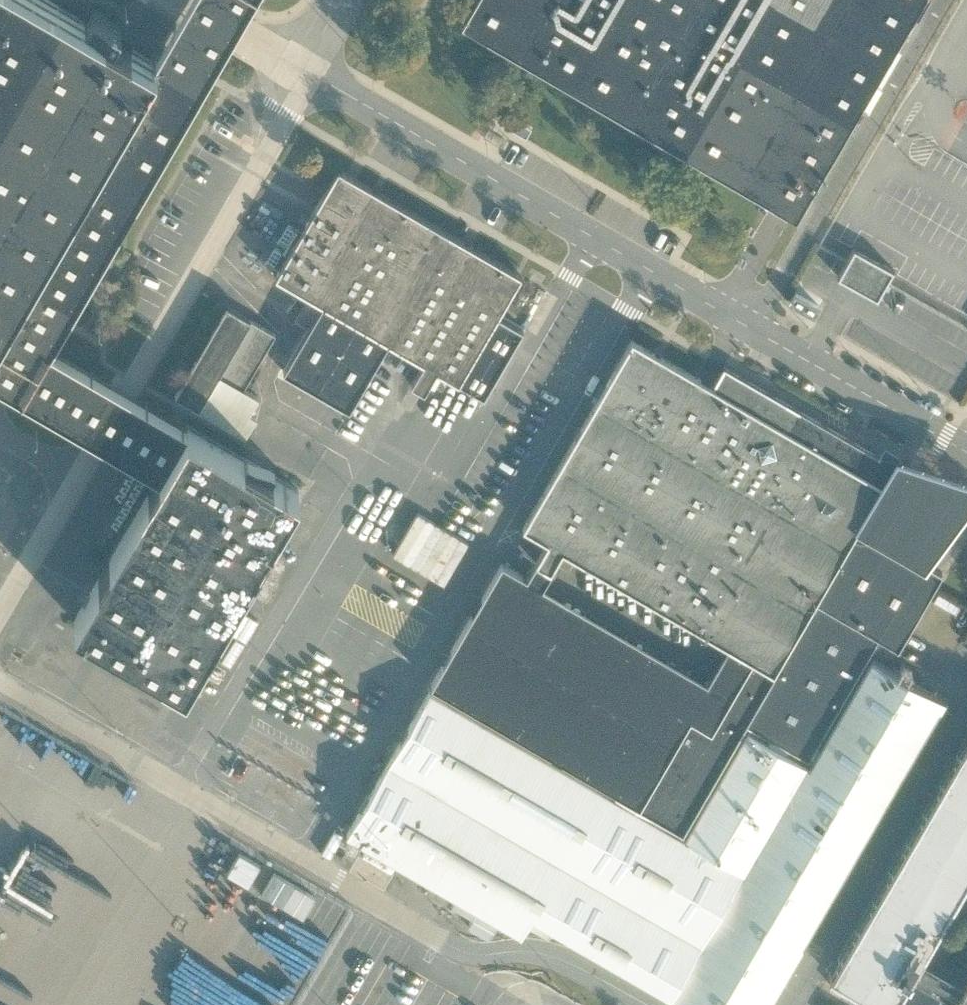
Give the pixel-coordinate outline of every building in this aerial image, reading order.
[(63,0),(0,0),(0,370),(106,432),(178,471),(207,423),(134,383),(62,343),(217,68),(240,30),(194,3),(163,58),(63,0)] [(194,3),(240,30),(250,12),(257,0),(196,0),(194,3)] [(798,212),(921,0),(469,0),(459,17),(524,54),(680,144),(783,203),(798,212)] [(340,163),(277,274),(426,360),(412,380),(426,388),(439,365),(458,377),(521,271),(340,163)] [(893,268),(853,247),(847,258),(846,259),(838,275),(877,297),(886,282),(887,280),(893,268)] [(278,330),(233,302),(179,392),(206,405),(224,374),(245,386),(278,330)] [(883,454),(799,405),(726,365),(715,383),(635,338),(524,527),(551,541),(530,576),(505,561),(434,687),(687,832),(745,727),(808,763),(871,655),(881,637),(902,650),(946,572),(939,567),(932,563),(966,514),(966,472),(905,452),(889,443),(883,454)] [(321,491),(207,423),(178,471),(85,626),(198,694),(321,491)] [(416,509),(393,552),(445,579),(468,536),(416,509)] [(434,687),(347,834),(522,936),(533,917),(693,1004),(768,1004),(950,702),(871,655),(808,763),(745,727),(687,832),(434,687)] [(216,772),(297,809),(322,755),(240,718),(216,772)] [(832,976),(882,1004),(904,1004),(920,978),(960,1002),(958,1004),(966,1004),(966,979),(931,958),(966,895),(966,744),(832,976)]
